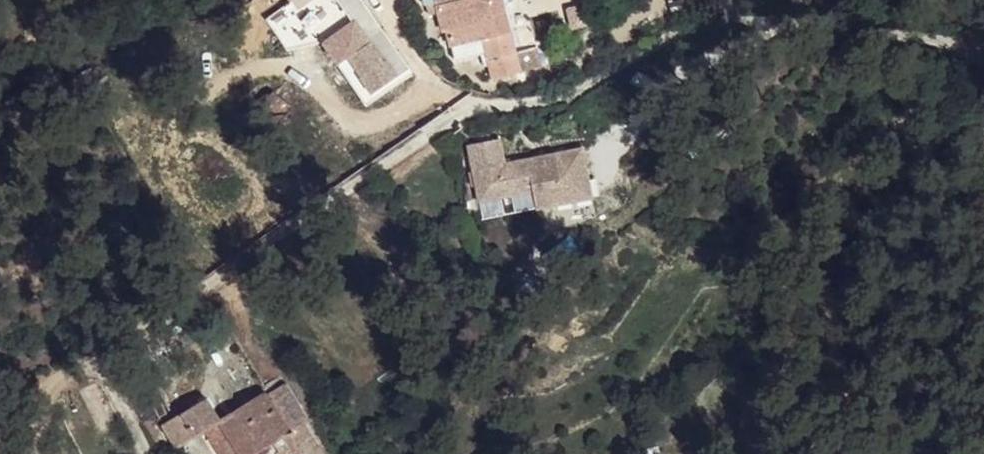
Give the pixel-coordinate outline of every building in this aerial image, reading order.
[(442,30),(445,29),(479,22),(483,38),(486,51),(493,77),(540,65),(535,46),(515,51),(502,3),(510,1),(509,0),(435,0),(442,30)] [(479,22),(445,29),(450,46),(483,38),(479,22)] [(483,38),(450,46),(454,60),(486,51),(483,38)] [(368,64),(365,66),(376,83),(399,66),(388,50),(385,52),(377,40),(359,52),(368,64)] [(500,137),(469,143),(476,184),(507,178),(500,137)] [(510,193),(507,178),(476,184),(479,199),(510,193)] [(614,181),(591,204),(609,224),(633,201),(614,181)] [(162,426),(176,448),(204,430),(216,448),(230,439),(239,453),(252,453),(272,442),(289,431),(309,420),(288,386),(268,398),(265,393),(219,421),(207,399),(162,426)] [(272,442),(276,449),(280,453),(285,453),(292,449),(292,448),(297,445),(291,434),(289,431),(272,442)] [(216,448),(220,453),(239,453),(230,439),(216,448)] [(252,453),(268,453),(276,449),(272,442),(252,453)]
